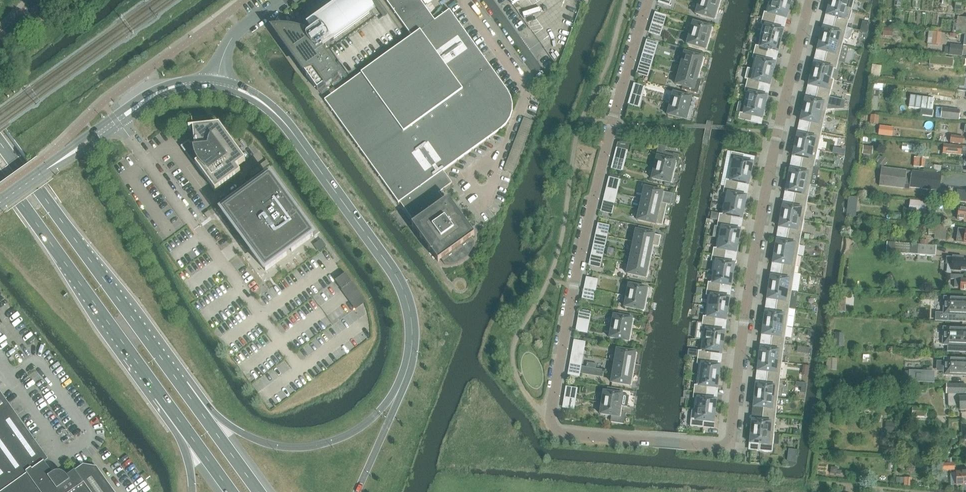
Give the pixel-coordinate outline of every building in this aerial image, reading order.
[(310,26),(311,28),(309,32),(308,32),(306,33),(306,34),(307,36),(306,38),(299,35),(296,34),(292,33),(289,33),(278,32),(275,32),(302,70),(317,91),(325,85),(326,86),(332,82),(331,81),(339,75),(320,49),(324,46),(325,47),(373,13),(367,5),(368,4),(365,0),(346,0),(310,26)] [(441,260),(445,265),(451,265),(458,263),(464,260),(469,255),(473,249),(475,243),(471,238),(475,236),(462,218),(463,218),(458,210),(457,211),(448,199),(445,202),(439,193),(452,184),(443,172),(507,125),(510,119),(513,112),(513,105),(511,98),(508,91),(450,10),(435,21),(421,2),(423,0),(385,0),(412,37),(324,101),(399,204),(400,203),(415,224),(412,226),(438,262),(441,260)] [(719,10),(722,0),(700,0),(699,4),(719,10)] [(830,5),(852,11),(855,0),(831,0),(830,5)] [(787,13),(789,8),(769,3),(766,13),(764,12),(762,19),(775,22),(779,23),(780,17),(785,19),(786,19),(787,13)] [(719,10),(699,4),(696,15),(715,21),(719,10)] [(847,28),(852,11),(830,5),(826,16),(827,16),(836,18),(834,25),(847,28)] [(956,33),(965,34),(965,18),(958,17),(956,33)] [(782,36),(783,30),(782,30),(777,29),(779,23),(775,22),(762,19),(761,25),(763,26),(760,36),(780,41),(782,36)] [(690,34),(710,39),(713,29),(694,23),(693,22),(690,34)] [(823,28),(820,40),(842,45),(844,40),(847,40),(850,38),(852,30),(853,30),(847,28),(834,25),(832,31),(824,29),(823,28)] [(710,39),(690,34),(687,45),(688,45),(707,50),(710,39)] [(755,46),(754,52),(767,56),(768,50),(777,52),(777,53),(780,41),(760,36),(758,46),(755,46)] [(838,63),(842,45),(820,40),(817,51),(818,51),(827,53),(825,60),(838,63)] [(956,49),(956,45),(950,45),(950,46),(946,46),(945,55),(961,56),(962,50),(956,49)] [(767,56),(754,52),(752,59),(754,59),(752,70),(772,74),(775,63),(774,63),(765,61),(767,56)] [(682,64),(701,69),(704,58),(685,53),(682,64)] [(836,70),(838,63),(825,60),(823,66),(815,64),(814,64),(811,75),(834,80),(831,79),(834,69),(836,70)] [(682,64),(679,74),(699,80),(701,69),(682,64)] [(881,67),(873,65),(871,77),(879,78),(881,67)] [(746,86),(759,89),(760,83),(769,85),(769,86),(772,74),(752,70),(750,80),(747,79),(746,86)] [(699,80),(679,74),(676,85),(696,91),(699,80)] [(834,80),(811,75),(809,86),(815,87),(813,94),(816,95),(829,98),(834,80)] [(883,85),(872,84),(869,110),(877,111),(879,91),(882,92),(883,85)] [(746,86),(744,92),(746,93),(744,103),(764,108),(767,97),(766,96),(766,97),(757,95),(759,89),(746,86)] [(671,104),(690,110),(693,99),(674,94),(674,93),(671,104)] [(806,99),(803,110),(825,115),(829,98),(816,95),(813,94),(811,101),(806,99)] [(910,96),(909,108),(921,110),(920,115),(933,117),(933,111),(934,99),(910,96)] [(764,108),(744,103),(742,114),(740,113),(738,120),(751,123),(752,117),(761,119),(762,119),(764,108)] [(690,110),(671,104),(668,116),(668,115),(688,120),(690,110)] [(960,111),(937,108),(936,118),(959,120),(960,111)] [(825,115),(803,110),(800,122),(801,122),(801,121),(810,123),(808,130),(821,133),(825,115)] [(871,116),(870,123),(878,125),(879,117),(871,116)] [(194,143),(187,143),(187,145),(188,147),(188,149),(188,151),(189,153),(190,155),(190,157),(191,159),(192,160),(193,162),(194,164),(195,165),(202,174),(216,192),(241,173),(237,168),(246,161),(219,126),(204,127),(193,124),(193,123),(192,123),(194,143)] [(818,150),(821,133),(808,130),(807,137),(798,135),(798,134),(795,146),(818,150)] [(963,137),(951,136),(950,143),(962,144),(963,137)] [(962,146),(944,145),(943,153),(962,155),(962,152),(965,152),(965,147),(962,146)] [(814,168),(818,150),(795,146),(793,157),(794,157),(802,159),(801,165),(814,168)] [(675,173),(679,156),(665,153),(664,152),(663,159),(658,157),(657,157),(655,168),(675,173)] [(730,170),(750,174),(752,163),(743,161),(744,155),(731,153),(730,160),(732,160),(730,170)] [(811,186),(814,168),(801,165),(800,172),(791,170),(790,170),(788,181),(811,186)] [(672,184),(675,173),(655,168),(652,180),(653,179),(672,184)] [(939,191),(941,175),(881,168),(879,186),(904,189),(905,185),(909,186),(909,188),(939,191)] [(726,180),(724,187),(737,189),(739,184),(747,185),(747,186),(748,186),(750,174),(730,170),(728,181),(726,180)] [(222,212),(240,236),(236,239),(237,239),(238,239),(240,243),(240,244),(244,241),(266,271),(287,256),(285,252),(290,249),(292,252),(313,236),(298,215),(296,216),(284,199),(286,199),(270,177),(249,193),(251,196),(246,199),(244,196),(222,212)] [(811,186),(788,181),(786,193),(786,192),(795,194),(794,201),(807,203),(811,186)] [(724,204),(744,208),(746,197),(745,196),(745,197),(736,195),(737,189),(724,187),(723,193),(725,194),(724,204)] [(645,188),(642,199),(662,204),(662,203),(665,193),(645,188)] [(957,190),(956,202),(965,203),(965,192),(957,190)] [(662,204),(642,199),(640,210),(665,215),(667,204),(662,203),(662,204)] [(804,221),(807,203),(794,201),(793,207),(784,206),(784,205),(783,205),(781,217),(804,221)] [(911,202),(910,211),(924,213),(926,203),(911,202)] [(718,221),(731,223),(732,217),(741,219),(742,219),(744,208),(724,204),(722,215),(719,214),(718,221)] [(665,215),(640,210),(637,221),(662,226),(665,215)] [(804,221),(781,217),(779,228),(780,228),(789,229),(787,236),(801,239),(804,221)] [(731,223),(718,221),(717,227),(714,226),(712,237),(718,238),(738,242),(740,230),(739,230),(739,231),(730,229),(731,223)] [(946,225),(929,224),(928,234),(935,234),(935,239),(945,240),(946,225)] [(965,244),(965,230),(958,229),(956,242),(965,244)] [(637,231),(636,231),(634,242),(654,246),(654,247),(659,248),(661,236),(637,231)] [(801,239),(787,236),(786,243),(777,241),(775,252),(798,256),(801,239)] [(736,253),(738,242),(718,238),(716,249),(713,248),(712,255),(725,257),(726,251),(735,253),(736,253)] [(654,246),(634,242),(632,253),(652,257),(654,247),(654,246)] [(944,258),(944,247),(918,245),(886,243),(886,249),(894,249),(894,254),(908,256),(908,255),(917,256),(944,258)] [(795,274),(798,256),(775,252),(773,264),(774,264),(782,265),(781,272),(795,274)] [(652,257),(632,253),(629,264),(649,268),(652,257)] [(712,272),(732,276),(734,264),(733,264),(725,263),(725,257),(712,255),(711,262),(714,262),(712,272)] [(962,260),(963,258),(953,257),(953,260),(947,259),(946,264),(952,265),(951,271),(965,272),(965,260),(962,260)] [(649,268),(629,264),(627,274),(647,279),(649,268)] [(732,276),(712,272),(710,283),(708,282),(707,289),(720,291),(721,285),(730,287),(732,276)] [(795,274),(781,272),(780,278),(771,277),(772,277),(771,277),(769,288),(792,292),(795,274)] [(349,299),(356,309),(360,306),(365,302),(366,302),(346,274),(344,275),(337,280),(335,281),(342,290),(349,299)] [(950,275),(950,279),(954,280),(954,288),(960,288),(960,290),(965,290),(965,280),(963,280),(963,276),(950,275)] [(630,285),(629,285),(627,296),(647,300),(649,289),(630,285)] [(792,292),(769,288),(767,300),(768,300),(768,299),(777,301),(776,308),(789,309),(792,292)] [(720,291),(707,289),(706,296),(708,296),(707,307),(727,309),(729,298),(728,298),(719,297),(720,291)] [(647,300),(627,296),(625,308),(645,311),(647,300)] [(949,315),(949,320),(947,320),(947,321),(965,322),(965,298),(948,298),(944,298),(944,304),(944,308),(944,315),(947,315),(949,315)] [(702,323),(719,326),(720,320),(725,320),(725,321),(726,321),(727,309),(707,307),(705,317),(703,317),(702,323)] [(789,309),(776,308),(775,314),(766,313),(765,312),(764,324),(787,327),(789,309)] [(615,316),(614,316),(612,327),(632,330),(634,320),(614,316),(615,316)] [(718,331),(719,326),(702,323),(701,330),(704,330),(702,341),(723,343),(724,332),(723,332),(718,331)] [(787,327),(764,324),(762,336),(763,336),(763,335),(772,337),(771,343),(784,345),(787,327)] [(632,330),(612,327),(610,339),(610,338),(630,342),(632,330)] [(947,328),(944,328),(943,335),(943,338),(943,345),(947,345),(949,345),(949,351),(947,351),(965,352),(965,329),(947,328)] [(843,334),(835,333),(834,348),(842,348),(843,334)] [(723,343),(702,341),(701,351),(698,351),(698,358),(714,360),(715,354),(720,354),(720,355),(721,355),(723,343)] [(784,345),(771,343),(770,350),(761,349),(761,348),(759,360),(782,363),(784,345)] [(618,350),(617,350),(615,361),(635,365),(637,353),(618,350)] [(714,366),(714,360),(698,358),(697,364),(699,365),(698,375),(718,377),(720,366),(719,366),(714,366)] [(948,358),(944,358),(944,365),(944,369),(944,375),(948,375),(965,376),(965,359),(948,358)] [(836,365),(837,365),(837,359),(827,359),(827,371),(834,371),(834,365),(836,365)] [(782,363),(759,360),(758,372),(758,371),(767,372),(766,379),(780,381),(782,363)] [(635,365),(615,361),(613,372),(634,375),(635,365)] [(634,375),(613,372),(611,383),(632,386),(634,375)] [(934,373),(910,372),(909,382),(933,383),(934,373)] [(718,377),(698,375),(697,386),(694,385),(694,392),(707,393),(710,394),(711,388),(716,389),(717,389),(718,377)] [(780,381),(766,379),(766,386),(757,385),(757,384),(756,384),(755,396),(778,398),(780,381)] [(960,406),(960,411),(965,411),(965,385),(946,384),(946,394),(948,394),(949,407),(960,406)] [(3,491),(115,491),(97,467),(84,465),(65,478),(63,476),(57,475),(55,476),(45,463),(49,460),(0,392),(0,488),(3,491)] [(605,392),(604,392),(602,403),(623,406),(624,395),(605,392)] [(710,394),(707,393),(694,392),(693,399),(695,399),(694,409),(715,411),(716,400),(715,400),(710,400),(710,394)] [(776,416),(778,398),(755,396),(754,408),(754,407),(763,408),(762,415),(776,416)] [(623,406),(602,403),(600,415),(601,415),(612,416),(611,422),(624,424),(625,414),(622,413),(623,406)] [(909,407),(908,417),(926,418),(926,408),(909,407)] [(690,427),(703,428),(704,422),(712,423),(713,423),(715,411),(694,409),(693,420),(691,420),(690,427)] [(776,416),(762,415),(762,422),(753,421),(752,420),(751,432),(774,434),(776,416)] [(774,434),(751,432),(750,444),(751,444),(751,443),(760,444),(759,451),(772,453),(774,434)] [(956,485),(965,485),(965,472),(956,472),(956,485)]
